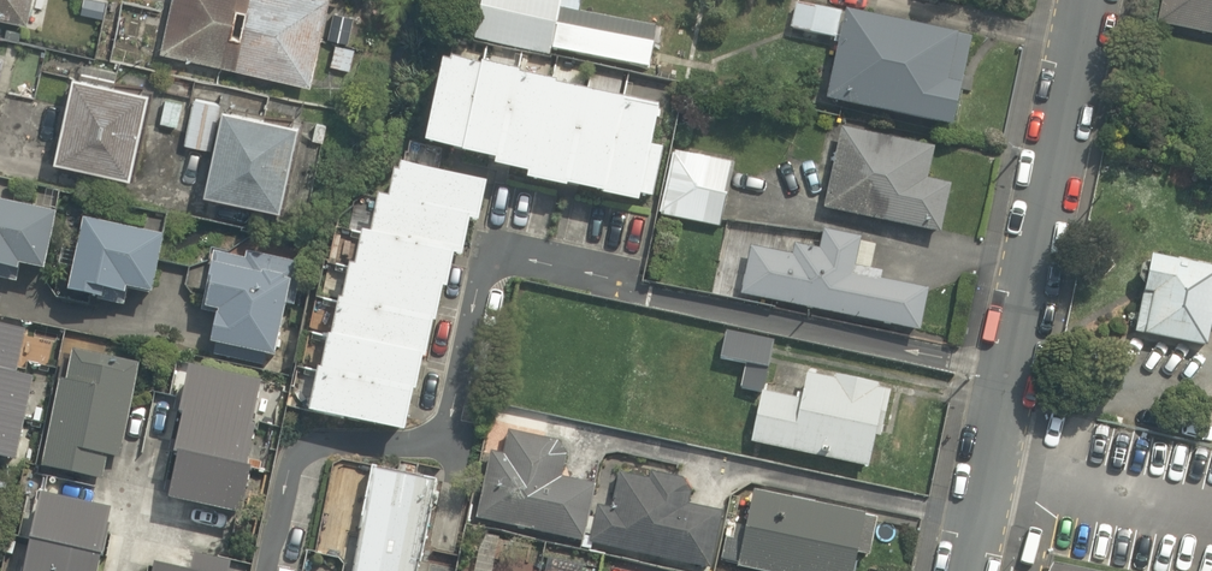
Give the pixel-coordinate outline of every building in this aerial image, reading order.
[(21,20),(25,0),(0,0),(0,16),(21,20)] [(153,51),(307,82),(323,0),(163,0),(153,51)] [(641,75),(648,35),(549,19),(552,0),(469,0),(461,46),(641,75)] [(1156,23),(1211,35),(1211,0),(1161,0),(1156,23)] [(790,1),(784,30),(829,39),(817,98),(949,125),(967,36),(790,1)] [(681,26),(656,23),(649,75),(674,79),(681,26)] [(515,172),(513,181),(628,204),(630,194),(648,198),(659,144),(641,141),(648,104),(425,59),(408,142),(482,157),(481,165),(515,172)] [(141,89),(62,72),(43,163),(122,180),(141,89)] [(290,121),(183,101),(174,144),(206,150),(197,194),(273,208),(290,121)] [(829,168),(821,205),(936,230),(946,182),(912,175),(920,140),(839,122),(829,168)] [(726,217),(815,235),(818,221),(821,205),(829,168),(740,149),(726,217)] [(727,158),(669,150),(660,216),(718,225),(727,158)] [(474,183),(373,162),(365,199),(351,196),(336,270),(314,265),(284,405),(404,431),(441,255),(458,259),(474,183)] [(47,207),(0,198),(0,269),(33,276),(47,207)] [(65,217),(50,290),(114,304),(118,289),(144,295),(156,237),(65,217)] [(855,229),(818,221),(815,235),(812,248),(749,234),(737,294),(914,332),(925,283),(847,267),(855,229)] [(204,247),(194,302),(205,304),(199,338),(266,351),(277,293),(290,296),(296,264),(204,247)] [(1143,258),(1130,335),(1203,348),(1208,322),(1211,322),(1211,273),(1143,258)] [(18,464),(36,381),(19,377),(28,334),(0,328),(0,460),(18,464)] [(716,330),(711,358),(737,363),(733,386),(758,391),(761,391),(770,340),(716,330)] [(68,383),(62,382),(43,468),(103,481),(108,456),(121,459),(141,366),(74,352),(68,383)] [(790,398),(758,391),(747,441),(861,466),(879,385),(797,367),(790,398)] [(176,456),(181,458),(171,501),(243,517),(254,470),(249,469),(265,384),(192,368),(181,415),(185,416),(176,456)] [(559,475),(565,445),(489,430),(472,518),(582,539),(593,482),(559,475)] [(689,482),(605,464),(588,541),(708,566),(720,511),(684,504),(689,482)] [(428,476),(361,466),(345,570),(413,570),(428,476)] [(728,570),(731,570),(846,570),(850,554),(859,556),(867,520),(745,493),(728,570)] [(44,496),(27,570),(100,570),(113,511),(44,496)] [(233,566),(197,558),(194,570),(232,570),(233,566)]
